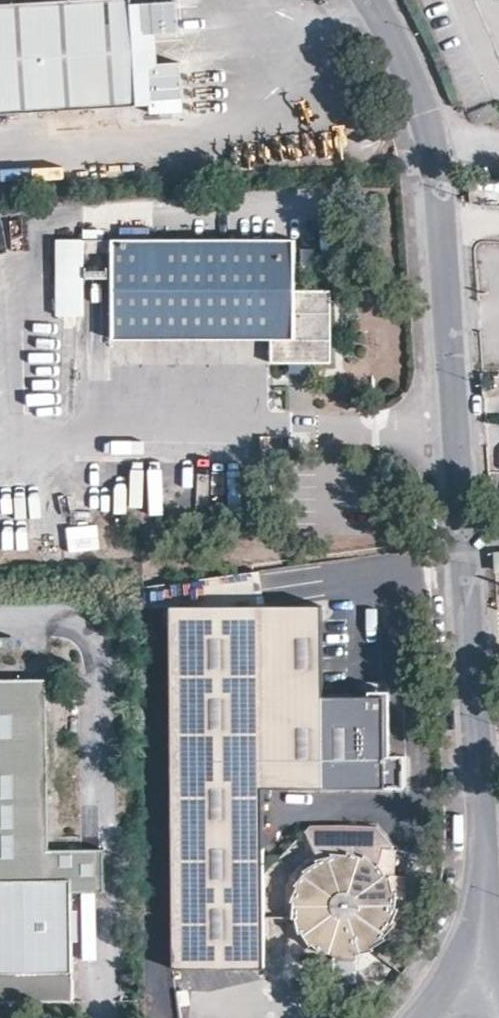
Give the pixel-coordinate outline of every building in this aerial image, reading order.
[(130,0),(86,0),(0,6),(0,114),(137,105),(130,5),(130,0)] [(175,2),(138,4),(140,35),(154,34),(177,33),(175,2)] [(130,5),(137,105),(150,104),(147,63),(156,62),(154,34),(140,35),(138,4),(130,5)] [(147,63),(150,104),(151,112),(182,110),(179,61),(147,63)] [(471,202),(482,203),(482,189),(470,187),(471,202)] [(296,290),(296,240),(85,242),(85,255),(115,255),(115,340),(273,339),(273,363),(333,362),(332,290),(296,290)] [(85,255),(85,242),(59,242),(59,317),(86,317),(85,255)] [(387,757),(386,695),(326,696),(327,606),(173,605),(173,798),(175,969),(266,968),(266,790),(387,788),(387,757)] [(0,683),(0,856),(44,855),(41,683),(0,683)] [(387,757),(387,788),(407,788),(407,757),(387,757)] [(395,843),(380,825),(314,825),(304,835),(329,858),(332,857),(335,853),(348,855),(352,852),(366,857),(370,856),(379,866),(384,866),(398,866),(398,843),(395,843)] [(315,943),(322,950),(336,954),(337,987),(358,987),(358,956),(373,954),(373,948),(387,944),(387,939),(396,928),(395,924),(400,910),(399,908),(399,893),(396,891),(394,879),(391,879),(384,866),(379,866),(370,856),(366,857),(352,852),(348,855),(335,853),(332,857),(329,858),(318,861),(317,867),(306,872),(306,877),(299,884),(301,888),(295,898),(297,903),(296,915),(301,918),(301,931),(305,931),(309,943),(315,943)] [(71,880),(98,879),(97,854),(44,855),(0,856),(0,881),(71,880)] [(98,892),(98,879),(71,880),(71,892),(98,892)] [(71,880),(0,881),(0,1001),(73,1000),(71,892),(71,880)]
